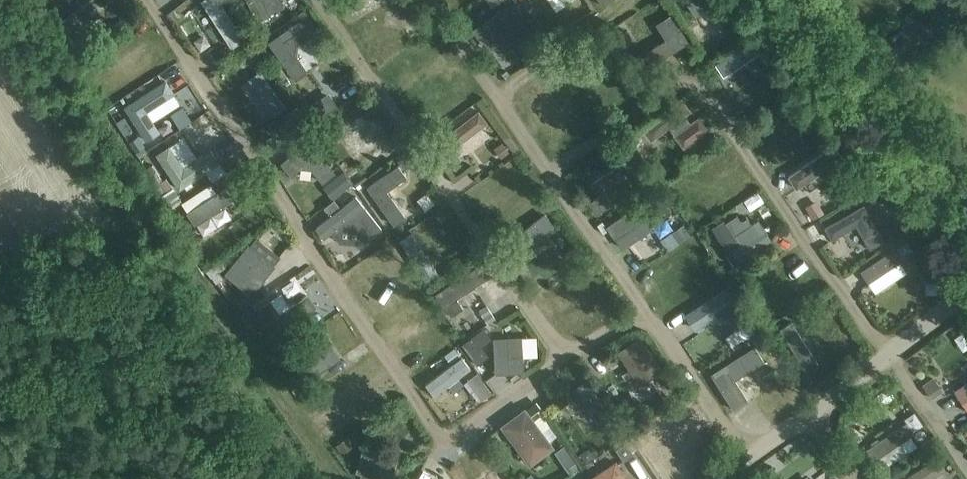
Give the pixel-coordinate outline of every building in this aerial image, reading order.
[(229,39),(242,31),(222,0),(204,0),(229,39)] [(258,20),(270,13),(263,0),(248,0),(258,20)] [(539,6),(535,0),(522,0),(530,12),(539,6)] [(557,10),(571,0),(550,0),(557,10)] [(721,0),(686,0),(696,16),(721,0)] [(471,28),(482,43),(492,36),(502,50),(528,32),(508,3),(471,28)] [(50,13),(42,11),(40,18),(48,20),(50,13)] [(308,37),(298,23),(270,43),(296,80),(306,73),(295,57),(297,45),(308,37)] [(685,38),(680,29),(640,53),(645,62),(685,38)] [(721,75),(759,50),(766,61),(777,54),(763,32),(714,64),(720,73),(721,75)] [(235,71),(225,78),(248,109),(257,102),(235,71)] [(165,79),(122,107),(145,141),(159,132),(146,112),(174,93),(165,79)] [(676,134),(685,146),(709,128),(699,116),(688,125),(682,117),(689,112),(679,99),(640,128),(650,141),(673,124),(678,132),(676,134)] [(186,105),(174,112),(183,127),(195,120),(186,105)] [(448,148),(485,121),(477,111),(440,138),(448,148)] [(343,135),(365,163),(395,138),(385,126),(379,131),(367,116),(343,135)] [(320,182),(331,173),(308,143),(279,165),(288,176),(297,169),(311,170),(320,182)] [(155,153),(178,189),(221,161),(212,148),(183,166),(169,144),(155,153)] [(830,148),(789,175),(796,187),(837,160),(830,148)] [(637,171),(648,164),(641,154),(631,160),(637,171)] [(397,164),(367,186),(393,222),(404,214),(385,188),(405,175),(397,164)] [(589,202),(595,212),(633,188),(620,167),(593,184),(600,195),(589,202)] [(342,171),(322,187),(331,199),(351,183),(342,171)] [(195,228),(231,203),(216,181),(180,206),(195,228)] [(808,181),(795,190),(814,219),(827,210),(808,181)] [(341,205),(358,192),(353,185),(336,198),(341,205)] [(499,225),(536,199),(529,188),(491,214),(499,225)] [(354,195),(315,226),(323,236),(335,226),(360,226),(368,236),(379,227),(354,195)] [(625,242),(662,219),(648,198),(612,222),(625,242)] [(863,204),(825,227),(831,238),(856,223),(864,237),(877,229),(863,204)] [(551,223),(544,214),(509,240),(518,250),(551,223)] [(723,220),(712,227),(727,251),(725,253),(732,263),(770,239),(758,219),(751,224),(747,217),(741,221),(737,214),(725,222),(723,220)] [(677,242),(693,234),(684,218),(669,226),(677,242)] [(882,233),(886,240),(899,233),(894,226),(892,227),(890,224),(882,229),(884,232),(882,233)] [(694,239),(651,265),(658,276),(700,250),(694,239)] [(261,285),(274,267),(247,246),(225,273),(241,285),(249,275),(261,285)] [(875,291),(905,271),(891,250),(861,269),(875,291)] [(481,262),(436,292),(451,315),(463,307),(457,297),(490,275),(481,262)] [(738,263),(724,271),(729,279),(743,271),(738,263)] [(765,296),(776,312),(812,287),(801,271),(765,296)] [(726,289),(686,314),(696,329),(718,315),(729,318),(736,329),(748,322),(736,304),(727,288),(726,289)] [(270,299),(257,308),(274,334),(314,307),(306,294),(288,306),(279,312),(270,299)] [(818,364),(791,321),(780,328),(807,371),(818,364)] [(736,329),(725,336),(731,346),(742,339),(754,331),(748,322),(736,329)] [(966,348),(966,329),(966,328),(956,336),(965,350),(966,348)] [(483,329),(461,345),(476,366),(487,357),(479,346),(489,338),(483,329)] [(521,336),(494,337),(496,372),(523,371),(521,336)] [(661,368),(640,336),(616,351),(637,384),(661,368)] [(328,365),(314,343),(290,359),(305,381),(328,365)] [(710,373),(735,409),(748,401),(733,378),(763,359),(753,344),(710,373)] [(450,364),(460,356),(453,349),(444,356),(450,364)] [(427,382),(436,394),(469,368),(460,357),(427,382)] [(294,374),(286,380),(293,390),(301,384),(294,374)] [(585,379),(576,385),(607,430),(616,424),(585,379)] [(956,390),(966,407),(966,383),(956,390)] [(360,400),(330,420),(336,429),(366,409),(360,400)] [(502,424),(530,462),(552,445),(524,408),(502,424)] [(639,438),(666,478),(669,478),(681,471),(671,457),(680,450),(668,433),(673,430),(667,420),(639,438)] [(882,469),(916,446),(908,435),(896,444),(889,435),(862,453),(876,474),(882,469)] [(567,443),(558,449),(573,472),(582,466),(567,443)] [(623,460),(633,453),(625,443),(616,450),(623,460)] [(362,449),(354,476),(364,478),(389,478),(396,459),(362,449)] [(935,457),(900,478),(926,478),(942,468),(935,457)] [(590,478),(628,478),(616,460),(590,477),(591,478),(590,478)] [(761,473),(766,478),(774,478),(778,476),(771,466),(761,473)]
